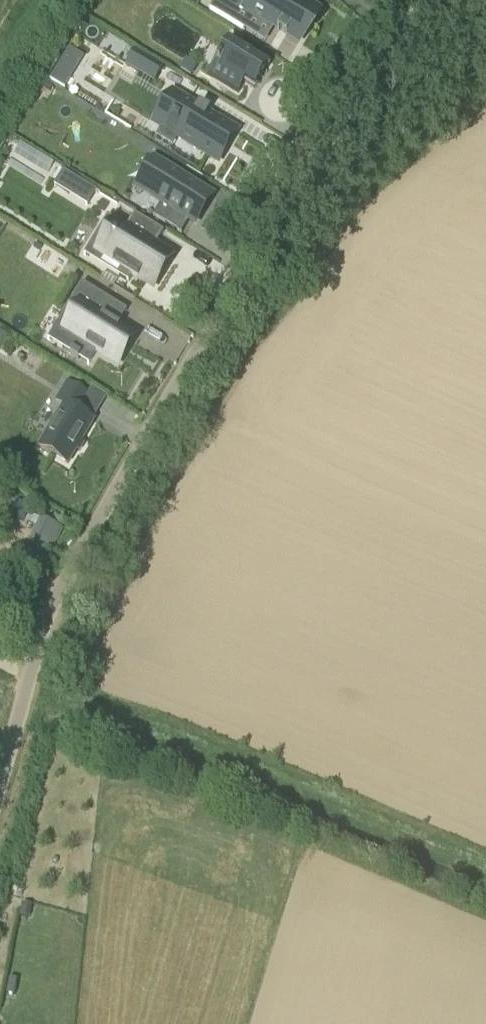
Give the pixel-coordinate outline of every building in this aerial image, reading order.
[(252,15),(298,43),(318,11),(300,0),(250,0),(245,8),(231,0),(214,0),(208,9),(243,30),(252,15)] [(237,92),(243,81),(254,88),(267,66),(230,43),(210,75),(237,92)] [(67,47),(47,80),(61,89),(80,56),(67,47)] [(124,63),(153,81),(161,67),(132,49),(124,63)] [(197,65),(186,58),(179,68),(190,75),(197,65)] [(182,97),(169,118),(186,129),(180,138),(216,162),(236,132),(210,115),(212,112),(211,111),(210,112),(202,107),(203,106),(201,105),(199,108),(182,97)] [(44,182),(57,160),(21,138),(7,161),(44,182)] [(160,200),(152,213),(164,221),(172,207),(194,220),(202,207),(198,204),(206,190),(165,165),(148,192),(160,200)] [(63,170),(55,184),(68,193),(77,179),(63,170)] [(121,266),(153,287),(172,256),(155,245),(163,231),(134,213),(125,227),(117,221),(109,233),(115,237),(103,255),(114,263),(111,268),(117,272),(121,266)] [(41,283),(54,292),(45,306),(62,315),(79,286),(51,268),(41,283)] [(79,321),(62,348),(70,353),(70,354),(78,360),(79,359),(88,365),(97,351),(117,364),(134,337),(117,326),(127,311),(82,283),(65,312),(79,321)] [(67,465),(93,422),(77,413),(89,394),(67,381),(55,401),(64,406),(39,448),(67,465)] [(9,514),(24,521),(30,508),(16,501),(9,514)] [(44,569),(62,533),(39,522),(21,557),(44,569)] [(0,628),(0,651),(10,634),(0,628)] [(28,917),(30,905),(22,904),(20,916),(28,917)] [(6,993),(14,994),(17,980),(10,978),(6,993)]
